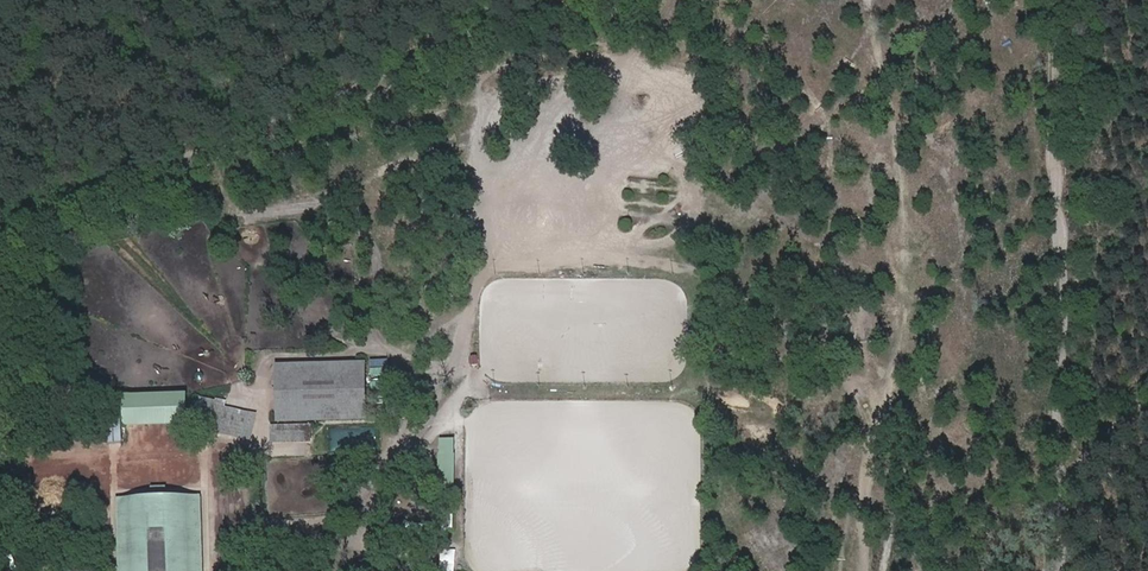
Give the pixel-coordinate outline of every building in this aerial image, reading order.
[(269,265),(252,269),(254,280),(272,276),(269,265)] [(261,355),(261,402),(328,402),(329,356),(261,355)] [(182,393),(127,394),(127,427),(183,426),(182,393)] [(211,398),(186,398),(186,425),(240,426),(240,404),(211,403),(211,398)] [(292,405),(255,405),(255,415),(292,415),(292,405)] [(110,413),(111,443),(124,442),(123,413),(110,413)] [(196,457),(197,449),(170,446),(169,455),(196,457)] [(199,497),(122,498),(124,570),(201,570),(199,497)] [(578,506),(567,514),(575,525),(587,517),(578,506)] [(440,529),(441,516),(431,515),(430,528),(440,529)] [(419,546),(415,558),(426,561),(429,549),(419,546)] [(457,553),(443,552),(442,570),(456,570),(457,553)]
